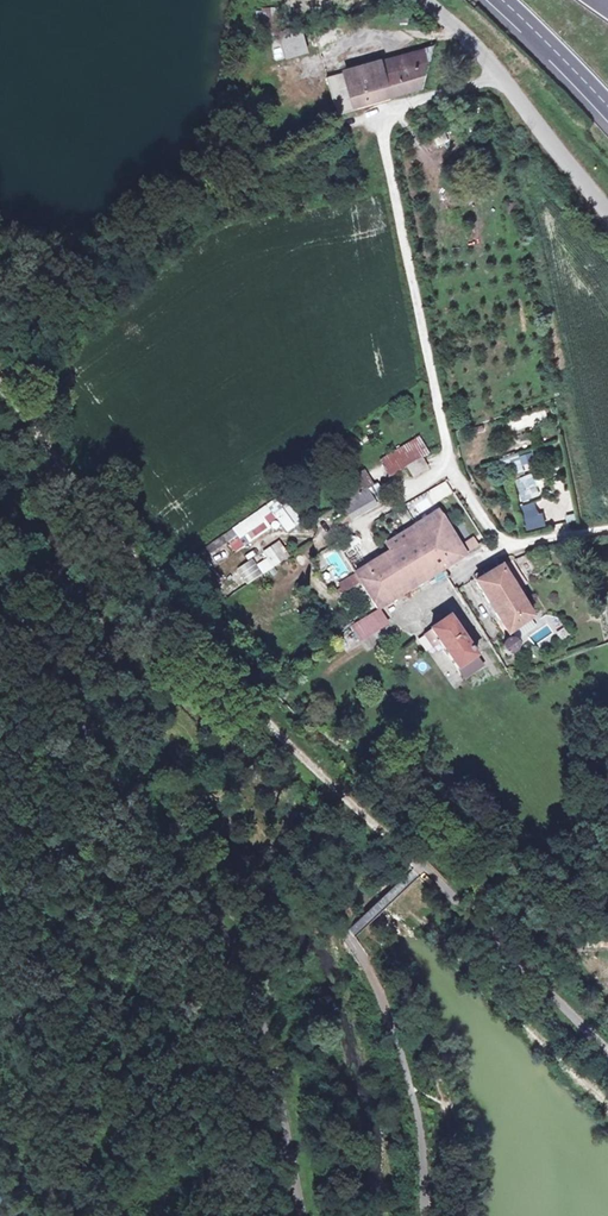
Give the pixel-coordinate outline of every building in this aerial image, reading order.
[(284,33),(290,57),(310,52),(304,29),(284,33)] [(433,43),(382,58),(386,72),(428,60),(433,43)] [(422,84),(428,60),(386,72),(382,58),(329,73),(341,112),(358,107),(357,104),(422,84)] [(446,130),(433,134),(437,145),(450,141),(446,130)] [(379,458),(388,473),(405,463),(420,454),(427,449),(418,435),(379,458)] [(420,454),(405,463),(412,473),(426,464),(420,454)] [(521,456),(505,458),(507,474),(523,472),(521,456)] [(340,483),(349,498),(367,487),(373,483),(364,468),(340,483)] [(522,501),(540,495),(532,472),(514,478),(522,501)] [(433,504),(452,493),(444,481),(426,491),(433,504)] [(374,499),(367,487),(349,498),(343,501),(349,511),(351,514),(374,499)] [(283,495),(271,504),(289,528),(301,519),(283,495)] [(545,497),(520,506),(524,517),(549,508),(545,497)] [(267,505),(190,557),(194,562),(270,509),(267,505)] [(422,530),(413,536),(437,571),(442,567),(465,553),(458,543),(441,517),(437,512),(418,524),(422,530)] [(544,514),(525,517),(527,528),(546,525),(544,514)] [(413,536),(422,530),(418,524),(417,524),(385,544),(390,551),(413,536)] [(458,543),(465,553),(479,544),(473,533),(458,543)] [(413,536),(390,551),(414,585),(437,571),(413,536)] [(229,542),(234,552),(244,547),(239,537),(229,542)] [(253,559),(253,558),(236,568),(246,584),(289,558),(280,543),(253,559)] [(526,549),(536,565),(550,563),(546,545),(526,549)] [(414,585),(390,551),(355,573),(356,574),(360,580),(380,607),(414,585)] [(512,561),(502,567),(516,588),(527,582),(512,561)] [(516,588),(502,567),(478,582),(508,628),(531,613),(516,588)] [(356,574),(340,585),(344,592),(360,580),(356,574)] [(381,608),(354,625),(363,638),(389,621),(381,608)] [(448,617),(430,628),(438,641),(463,678),(482,666),(448,617)] [(559,640),(569,635),(565,626),(555,632),(559,640)] [(438,641),(430,628),(423,632),(432,645),(438,641)] [(515,638),(511,634),(506,634),(502,636),(499,640),(508,651),(513,648),(515,643),(515,638)]
